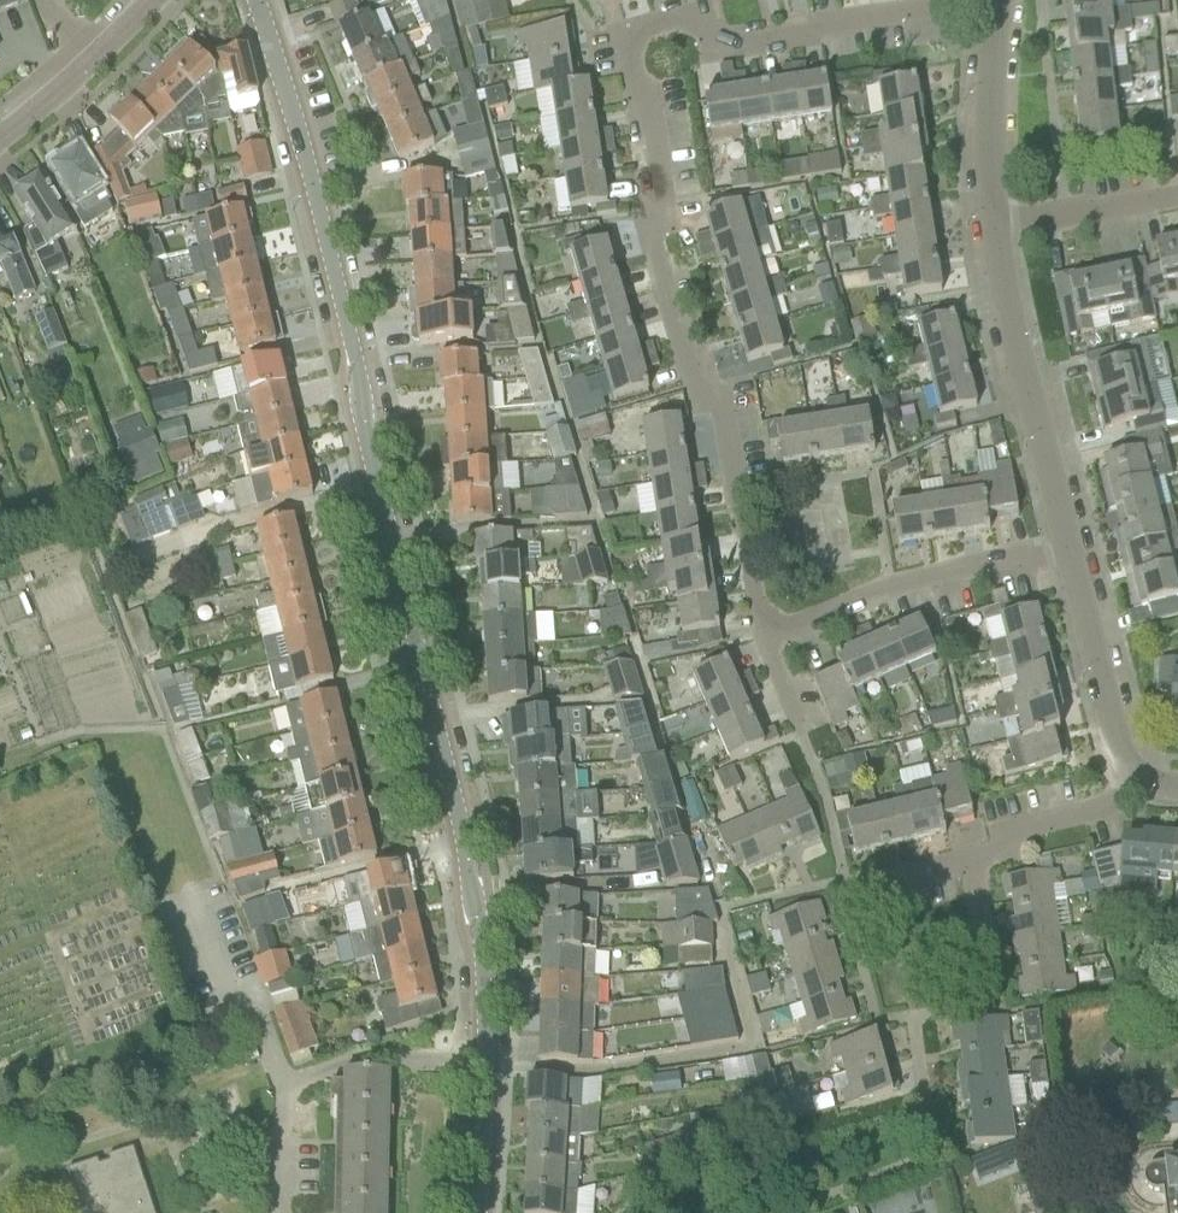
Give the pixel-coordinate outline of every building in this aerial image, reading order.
[(18,5),(16,0),(0,0),(0,11),(18,5)] [(328,9),(334,23),(358,13),(353,0),(348,0),(328,9)] [(380,4),(379,0),(365,0),(360,2),(364,11),(380,4)] [(446,6),(444,0),(414,0),(426,29),(449,19),(446,6)] [(463,31),(475,28),(468,0),(453,4),(460,32),(463,31)] [(491,24),(485,0),(470,0),(468,0),(475,28),(478,27),(491,24)] [(506,9),(504,0),(485,0),(491,24),(509,20),(506,9)] [(1073,10),(1065,11),(1067,24),(1130,16),(1129,8),(1110,10),(1109,0),(1071,0),(1073,10)] [(1144,6),(1129,8),(1130,16),(1131,19),(1145,18),(1144,6)] [(362,19),(339,28),(352,59),(388,45),(396,41),(383,11),(369,17),(369,16),(362,19)] [(1106,35),(1132,32),(1131,19),(1130,16),(1067,24),(1071,55),(1108,50),(1106,35)] [(449,19),(429,27),(432,39),(439,37),(443,52),(458,48),(458,46),(457,47),(449,19)] [(568,45),(573,44),(570,24),(515,33),(517,49),(525,48),(528,62),(569,55),(568,45)] [(475,28),(463,31),(466,43),(468,51),(480,48),(475,28)] [(388,45),(352,59),(363,84),(413,64),(403,38),(396,41),(388,45)] [(1177,55),(1177,38),(1163,40),(1165,57),(1177,55)] [(200,39),(191,47),(221,79),(227,102),(229,111),(234,114),(242,112),(256,109),(259,105),(260,104),(247,50),(217,57),(200,39)] [(227,102),(221,79),(187,43),(179,50),(175,51),(164,61),(201,100),(203,112),(205,111),(227,102)] [(1146,76),(1160,75),(1157,45),(1143,46),(1146,76)] [(458,48),(443,52),(450,79),(455,78),(465,73),(458,48)] [(1130,69),(1111,71),(1108,50),(1071,55),(1075,85),(1131,78),(1130,69)] [(577,66),(571,67),(569,55),(528,62),(532,92),(588,83),(580,85),(577,66)] [(203,112),(201,100),(164,61),(169,66),(150,85),(183,120),(203,112)] [(407,80),(419,75),(414,63),(413,64),(363,84),(363,85),(367,83),(370,91),(367,93),(366,98),(372,111),(378,108),(425,89),(413,94),(407,80)] [(826,77),(807,80),(805,64),(793,66),(802,119),(832,114),(826,77)] [(741,128),(731,65),(719,67),(723,93),(705,96),(712,144),(742,140),(741,128)] [(745,73),(733,75),(731,65),(741,128),(771,123),(766,87),(748,89),(745,73)] [(771,123),(802,119),(793,66),(781,68),(784,84),(766,87),(771,123)] [(461,103),(446,107),(447,110),(463,104),(478,99),(471,75),(470,75),(469,72),(468,72),(465,73),(455,78),(461,103)] [(916,79),(892,83),(891,72),(871,75),(873,86),(879,85),(884,115),(921,109),(916,79)] [(1146,76),(1131,78),(1132,87),(1146,85),(1150,88),(1161,87),(1160,75),(1146,76)] [(1113,89),(1132,87),(1131,78),(1075,85),(1078,115),(1116,111),(1113,89)] [(593,114),(590,93),(588,83),(532,92),(550,90),(555,119),(593,114)] [(186,134),(183,120),(150,85),(129,104),(162,139),(186,134)] [(485,101),(505,96),(502,87),(483,92),(485,101)] [(418,107),(431,102),(425,89),(378,108),(388,134),(424,120),(418,107)] [(488,110),(507,105),(505,96),(485,101),(488,110)] [(1169,99),(1171,119),(1177,118),(1177,98),(1169,99)] [(463,104),(447,110),(452,120),(455,132),(452,133),(453,134),(484,124),(479,104),(478,99),(463,104)] [(154,147),(162,139),(129,104),(123,111),(116,110),(109,116),(110,123),(109,124),(116,131),(105,141),(109,144),(97,155),(95,151),(94,151),(95,152),(97,155),(96,156),(97,157),(102,167),(101,167),(102,169),(102,168),(106,177),(106,178),(106,179),(107,179),(117,204),(132,199),(123,173),(131,165),(126,160),(147,140),(154,147)] [(862,149),(925,140),(921,109),(884,115),(886,131),(860,135),(862,149)] [(1125,140),(1119,140),(1116,111),(1078,115),(1082,146),(1106,143),(1107,152),(1127,149),(1125,140)] [(612,130),(596,132),(593,114),(555,119),(559,150),(614,141),(612,130)] [(424,120),(388,134),(399,160),(421,150),(434,145),(445,137),(436,115),(424,120)] [(456,149),(488,141),(484,124),(453,134),(456,149)] [(920,154),(927,153),(925,140),(862,149),(864,159),(883,156),(886,177),(923,171),(920,154)] [(461,165),(492,156),(488,141),(456,149),(461,165)] [(599,156),(615,153),(614,141),(559,150),(564,180),(602,174),(599,156)] [(242,168),(268,161),(263,144),(237,150),(242,168)] [(80,152),(54,169),(66,188),(61,191),(74,211),(85,229),(98,221),(110,214),(103,203),(107,200),(101,191),(103,189),(93,173),(80,152)] [(810,178),(840,174),(837,154),(807,158),(810,178)] [(496,171),(492,156),(461,165),(464,180),(482,175),(496,171)] [(245,181),(271,175),(268,161),(242,168),(245,181)] [(749,188),(764,186),(762,170),(747,172),(749,188)] [(504,197),(500,183),(496,171),(482,175),(490,201),(504,197)] [(872,210),(928,201),(923,171),(886,177),(889,198),(871,201),(872,210)] [(731,190),(749,188),(747,172),(729,175),(731,190)] [(615,203),(607,204),(602,174),(564,180),(564,182),(553,184),(557,212),(569,211),(570,219),(587,217),(586,209),(595,207),(597,215),(616,212),(615,203)] [(58,241),(76,230),(43,176),(14,194),(34,226),(23,232),(44,279),(70,268),(58,241)] [(452,178),(442,178),(442,176),(404,178),(406,207),(447,203),(454,203),(452,178)] [(833,190),(816,192),(819,207),(835,205),(833,190)] [(211,195),(196,198),(199,211),(200,212),(214,209),(211,195)] [(493,214),(507,210),(504,197),(490,201),(493,214)] [(130,224),(161,216),(157,198),(125,206),(130,224)] [(200,212),(199,211),(196,198),(182,202),(185,216),(200,212)] [(173,201),(162,204),(166,220),(176,217),(173,201)] [(895,237),(932,231),(928,201),(872,210),(874,219),(892,216),(895,237)] [(448,203),(406,207),(410,207),(412,234),(450,231),(450,232),(464,231),(461,202),(454,203),(448,203)] [(698,248),(750,233),(742,204),(705,214),(710,233),(695,237),(698,248)] [(252,220),(250,213),(248,209),(243,210),(243,209),(192,221),(199,249),(249,237),(247,226),(251,225),(252,220)] [(828,248),(843,246),(839,224),(825,226),(828,248)] [(509,253),(502,228),(494,228),(495,257),(509,253)] [(755,251),(774,246),(769,228),(750,233),(698,248),(701,260),(717,256),(722,273),(759,263),(755,251)] [(5,241),(0,229),(0,267),(14,302),(36,293),(12,238),(5,241)] [(88,256),(101,250),(93,231),(80,236),(88,256)] [(158,240),(155,241),(151,231),(129,239),(139,268),(140,268),(139,267),(157,260),(156,260),(164,257),(158,240)] [(451,259),(466,258),(464,231),(450,232),(450,231),(412,234),(414,261),(451,259)] [(884,270),(937,261),(932,231),(895,237),(898,257),(882,259),(884,270)] [(206,277),(256,265),(249,237),(199,249),(188,252),(194,280),(206,277)] [(606,242),(583,248),(580,238),(560,244),(563,255),(569,253),(577,282),(615,271),(606,242)] [(1156,245),(1160,267),(1146,269),(1153,301),(1177,296),(1177,286),(1177,283),(1177,240),(1156,245)] [(501,283),(517,283),(509,253),(495,257),(497,281),(501,281),(501,283)] [(452,260),(466,259),(466,258),(451,259),(414,261),(416,289),(453,286),(454,286),(452,260)] [(152,290),(166,287),(157,260),(139,267),(140,268),(143,267),(152,290)] [(905,297),(942,292),(937,261),(884,270),(885,279),(901,277),(905,297)] [(783,277),(765,283),(759,263),(722,273),(730,303),(786,287),(783,277)] [(1129,263),(1099,269),(1108,314),(1111,328),(1156,319),(1153,301),(1146,269),(1131,272),(1129,263)] [(212,303),(263,292),(256,265),(206,277),(212,303)] [(814,279),(829,275),(827,265),(811,270),(814,279)] [(1074,303),(1059,306),(1066,337),(1093,331),(1090,317),(1108,314),(1099,269),(1069,275),(1074,303)] [(884,270),(867,272),(869,283),(885,280),(885,279),(884,270)] [(570,316),(623,300),(615,271),(577,282),(583,303),(567,308),(570,316)] [(510,312),(524,308),(517,283),(501,283),(503,311),(506,311),(507,312),(510,312)] [(167,316),(181,311),(172,285),(166,287),(152,290),(160,313),(166,311),(167,316)] [(455,301),(464,301),(463,286),(454,287),(454,286),(453,286),(416,289),(416,298),(412,299),(409,303),(410,318),(418,317),(418,316),(455,314),(456,314),(455,301)] [(770,301),(788,295),(786,287),(730,303),(739,332),(776,321),(770,301)] [(232,328),(269,319),(263,292),(212,303),(212,304),(225,301),(232,328)] [(594,341),(632,330),(623,300),(570,316),(573,326),(588,321),(594,341)] [(513,343),(533,342),(524,308),(510,312),(507,312),(513,343)] [(178,341),(191,338),(181,311),(167,316),(178,341)] [(48,354),(67,346),(52,312),(34,319),(48,354)] [(414,328),(411,331),(412,340),(415,342),(419,342),(420,345),(444,343),(472,341),(470,312),(456,313),(456,314),(455,314),(418,316),(418,317),(418,328),(414,328)] [(906,361),(962,347),(954,317),(916,326),(921,347),(904,351),(906,361)] [(856,344),(875,338),(870,318),(850,324),(856,344)] [(269,319),(232,328),(238,354),(276,345),(273,334),(280,333),(277,319),(270,321),(269,319)] [(790,349),(784,350),(776,321),(739,332),(747,362),(770,355),(773,366),(793,360),(790,349)] [(652,343),(637,348),(632,330),(594,341),(603,370),(656,355),(652,343)] [(213,351),(197,355),(191,338),(178,341),(188,374),(217,367),(213,351)] [(1097,401),(1156,386),(1144,341),(1113,348),(1117,363),(1089,370),(1097,401)] [(931,386),(969,377),(962,347),(906,361),(909,371),(927,366),(931,386)] [(530,380),(544,376),(537,353),(517,354),(525,380),(530,380)] [(441,386),(479,383),(477,355),(439,358),(441,386)] [(644,370),(659,366),(656,355),(603,370),(611,400),(649,389),(644,370)] [(241,368),(231,371),(234,385),(237,398),(286,387),(279,359),(256,365),(241,368)] [(567,368),(558,371),(561,382),(571,379),(567,368)] [(874,381),(886,379),(883,368),(872,370),(874,381)] [(153,370),(135,374),(137,387),(156,383),(153,370)] [(545,408),(553,407),(544,376),(530,380),(525,380),(534,408),(545,408)] [(584,377),(561,383),(572,420),(595,413),(605,410),(600,393),(589,396),(586,385),(584,377)] [(953,413),(977,407),(969,377),(931,386),(939,416),(933,417),(936,428),(956,423),(953,413)] [(1097,401),(1104,431),(1132,424),(1136,437),(1122,440),(1122,441),(1167,430),(1177,428),(1177,413),(1177,411),(1171,382),(1156,386),(1097,401)] [(485,411),(494,410),(493,383),(479,383),(441,386),(441,387),(445,387),(447,413),(485,411)] [(157,418),(179,412),(172,385),(150,391),(157,418)] [(237,398),(234,399),(238,415),(240,414),(243,427),(293,415),(286,387),(237,398)] [(869,413),(847,417),(844,398),(836,399),(844,455),(875,450),(869,413)] [(814,460),(844,455),(836,399),(825,401),(828,420),(808,423),(814,460)] [(546,435),(568,428),(561,405),(553,407),(556,417),(540,422),(544,435),(546,435)] [(680,419),(687,418),(686,408),(661,412),(663,422),(641,425),(646,456),(685,450),(680,419)] [(449,441),(487,438),(485,411),(447,413),(449,441)] [(244,454),(299,441),(293,415),(243,427),(238,428),(244,454)] [(151,431),(147,433),(141,418),(113,429),(119,444),(117,445),(134,485),(163,473),(157,456),(161,454),(151,431)] [(161,446),(188,439),(184,420),(157,426),(161,446)] [(777,422),(766,423),(769,443),(780,441),(783,465),(814,460),(808,423),(778,428),(777,422)] [(567,430),(569,429),(568,428),(546,435),(544,435),(554,463),(576,456),(567,430)] [(1157,433),(1167,430),(1122,441),(1126,455),(1104,461),(1106,467),(1101,468),(1099,471),(1105,493),(1150,482),(1146,464),(1164,460),(1157,433)] [(449,451),(442,451),(443,469),(450,468),(488,466),(488,465),(508,463),(506,437),(487,438),(449,441),(449,451)] [(250,481),(306,468),(299,441),(244,454),(250,481)] [(703,465),(687,468),(685,450),(646,456),(651,487),(705,479),(703,465)] [(887,478),(907,469),(904,460),(886,468),(887,478)] [(555,481),(550,481),(550,491),(578,489),(571,462),(554,463),(555,481)] [(609,463),(596,465),(598,477),(611,475),(609,463)] [(999,520),(1019,517),(1010,463),(994,466),(980,468),(990,530),(988,516),(998,514),(999,520)] [(488,466),(450,468),(452,496),(490,494),(502,493),(500,465),(488,466)] [(251,481),(232,485),(238,513),(257,508),(289,500),(312,495),(306,468),(251,481)] [(959,535),(990,530),(980,468),(978,468),(980,479),(959,483),(958,479),(951,480),(959,535)] [(691,491),(707,489),(705,479),(651,487),(655,514),(656,518),(694,512),(691,491)] [(929,540),(959,535),(951,480),(938,482),(940,500),(923,503),(929,540)] [(1121,520),(1157,511),(1150,482),(1105,493),(1109,509),(1112,511),(1116,510),(1117,510),(1118,510),(1121,520)] [(166,508),(181,503),(175,486),(133,502),(148,542),(171,533),(162,512),(167,510),(166,508)] [(550,491),(544,491),(546,510),(554,518),(555,518),(586,517),(578,489),(550,491)] [(490,494),(452,496),(454,524),(478,523),(492,522),(511,520),(509,493),(502,493),(490,494)] [(176,531),(205,520),(197,498),(182,504),(181,503),(166,508),(167,510),(168,509),(176,531)] [(131,548),(148,542),(133,502),(132,503),(136,514),(120,520),(131,548)] [(898,545),(929,540),(923,503),(893,508),(898,545)] [(1122,551),(1165,540),(1157,511),(1121,520),(1123,530),(1122,530),(1122,531),(1117,532),(1115,535),(1119,549),(1122,551)] [(661,550),(699,543),(694,512),(656,518),(657,524),(661,550)] [(639,517),(637,517),(639,527),(657,524),(656,518),(655,514),(639,517)] [(264,555),(300,546),(293,518),(257,527),(264,555)] [(597,554),(597,553),(590,530),(564,532),(566,559),(584,558),(597,554)] [(527,547),(532,547),(532,533),(474,537),(476,565),(528,562),(527,547)] [(1120,554),(1127,581),(1172,570),(1177,568),(1177,537),(1165,540),(1122,551),(1120,554)] [(708,555),(701,556),(699,543),(661,550),(663,566),(645,569),(647,582),(633,584),(634,586),(711,573),(708,555)] [(270,582),(307,573),(300,546),(264,555),(270,582)] [(216,567),(232,563),(228,549),(213,553),(216,567)] [(582,586),(608,584),(599,553),(597,553),(597,554),(584,558),(566,559),(566,560),(574,560),(582,586)] [(534,562),(528,562),(476,565),(476,566),(481,566),(482,592),(520,590),(520,577),(534,577),(534,562)] [(220,583),(235,578),(232,563),(216,567),(220,583)] [(1172,570),(1127,581),(1134,611),(1150,607),(1154,622),(1177,616),(1177,586),(1176,587),(1172,570)] [(313,600),(307,573),(270,582),(274,596),(255,600),(258,613),(313,600)] [(677,611),(716,605),(711,573),(634,586),(635,594),(649,592),(649,594),(667,591),(667,592),(674,591),(677,611)] [(484,620),(521,618),(520,590),(482,592),(484,620)] [(995,608),(1008,604),(1005,590),(991,594),(995,608)] [(622,609),(620,603),(617,594),(602,599),(607,613),(622,609)] [(321,616),(324,612),(320,598),(313,600),(258,613),(258,614),(277,609),(283,636),(320,627),(318,617),(321,616)] [(995,608),(981,611),(984,623),(1001,618),(1007,639),(989,643),(987,643),(988,645),(989,653),(1045,639),(1037,609),(1012,616),(1011,616),(1008,604),(995,608)] [(677,643),(641,649),(644,660),(698,651),(695,633),(720,629),(716,605),(677,611),(681,635),(676,636),(677,643)] [(631,637),(622,609),(607,613),(599,614),(588,614),(588,619),(599,619),(601,640),(631,637)] [(934,628),(926,610),(917,614),(920,621),(892,633),(907,667),(936,655),(925,631),(934,628)] [(135,645),(151,639),(141,611),(125,617),(135,645)] [(486,647),(554,643),(553,616),(536,617),(521,618),(484,620),(486,647)] [(892,633),(875,641),(869,626),(858,630),(879,679),(907,667),(892,633)] [(290,662),(326,654),(320,627),(283,636),(290,662)] [(853,691),(879,679),(858,630),(847,635),(853,650),(836,658),(858,707),(860,707),(853,691)] [(141,660),(157,654),(151,639),(135,645),(141,660)] [(1000,682),(1052,669),(1045,639),(989,653),(991,661),(997,683),(1000,682)] [(554,643),(486,647),(488,675),(525,673),(525,660),(534,660),(533,645),(554,645),(554,643)] [(615,666),(607,668),(618,668),(632,663),(627,648),(612,653),(615,666)] [(989,653),(978,656),(980,664),(991,661),(989,653)] [(333,681),(333,680),(326,654),(290,662),(269,668),(276,695),(333,681)] [(844,714),(858,707),(836,658),(842,671),(832,675),(829,670),(811,678),(833,728),(847,721),(844,714)] [(1158,660),(1157,692),(1172,693),(1171,722),(1177,722),(1177,661),(1158,660)] [(749,672),(735,679),(727,661),(693,676),(705,704),(754,683),(749,672)] [(607,668),(603,669),(612,702),(644,699),(632,663),(618,668),(607,668)] [(1003,697),(994,700),(997,714),(1059,699),(1052,669),(1000,682),(1003,697)] [(184,675),(171,679),(169,671),(154,675),(161,694),(173,690),(187,687),(184,675)] [(540,673),(525,673),(488,675),(489,703),(541,700),(540,673)] [(744,701),(759,694),(754,683),(705,704),(718,733),(752,718),(744,701)] [(174,728),(203,721),(194,686),(188,687),(187,687),(173,690),(161,694),(174,728)] [(307,732),(343,723),(336,695),(284,708),(290,734),(292,733),(292,735),(307,732)] [(1056,713),(1063,711),(1059,699),(997,714),(1000,723),(1017,719),(1021,738),(1013,740),(1013,742),(1054,732),(1060,730),(1056,713)] [(638,735),(649,732),(642,706),(614,708),(622,736),(638,735)] [(932,728),(956,724),(954,709),(929,714),(932,728)] [(511,725),(504,726),(505,745),(512,745),(512,744),(554,741),(568,740),(566,711),(510,715),(511,725)] [(903,734),(919,727),(914,715),(898,722),(903,734)] [(774,728),(759,735),(752,718),(718,733),(730,761),(779,740),(774,728)] [(289,765),(350,750),(343,723),(307,732),(292,735),(296,751),(286,753),(289,765)] [(186,762),(200,756),(191,730),(176,735),(186,762)] [(668,756),(658,759),(649,732),(638,735),(622,736),(629,764),(637,763),(669,761),(668,756)] [(1011,758),(1001,761),(1005,776),(1015,773),(1067,760),(1063,741),(1057,742),(1054,732),(1013,742),(1007,744),(1011,758)] [(513,752),(510,756),(511,768),(514,771),(518,770),(518,771),(570,767),(568,740),(554,741),(512,744),(512,745),(516,744),(517,752),(513,752)] [(920,741),(906,744),(908,755),(923,752),(920,741)] [(304,789),(357,776),(350,750),(289,765),(289,766),(299,764),(304,789)] [(847,783),(869,778),(863,754),(841,760),(847,783)] [(194,786),(208,781),(200,756),(186,762),(194,786)] [(661,791),(677,785),(669,761),(637,763),(646,792),(661,791)] [(974,818),(969,800),(961,765),(946,769),(948,777),(933,780),(942,819),(953,817),(954,822),(974,818)] [(574,767),(570,768),(570,767),(518,771),(520,799),(558,796),(576,795),(574,767)] [(724,795),(741,788),(733,768),(716,775),(724,795)] [(789,773),(778,778),(783,789),(794,784),(789,773)] [(327,812),(363,803),(357,776),(304,789),(304,790),(288,794),(294,820),(327,812)] [(946,833),(942,819),(933,780),(912,786),(911,783),(902,786),(916,841),(946,833)] [(679,813),(685,813),(677,785),(661,791),(646,792),(653,816),(679,813)] [(215,810),(224,808),(215,786),(192,794),(200,816),(215,810)] [(886,848),(916,841),(902,786),(893,788),(898,807),(877,812),(886,848)] [(803,845),(821,837),(799,787),(784,794),(787,800),(773,806),(790,844),(800,840),(803,845)] [(558,796),(520,799),(522,826),(578,822),(576,795),(558,796)] [(333,839),(370,830),(363,803),(327,812),(294,820),(300,819),(306,845),(333,839)] [(232,830),(248,826),(243,805),(224,810),(224,808),(215,810),(200,816),(208,839),(233,834),(232,830)] [(779,849),(790,844),(773,806),(745,819),(764,862),(782,854),(779,849)] [(856,855),(886,848),(877,812),(848,819),(846,813),(835,816),(839,835),(850,832),(856,855)] [(657,846),(687,839),(679,813),(653,816),(648,816),(657,846)] [(747,869),(764,862),(745,819),(717,831),(733,869),(744,864),(747,869)] [(575,823),(578,823),(578,822),(522,826),(524,854),(577,850),(575,823)] [(324,870),(377,857),(370,830),(333,839),(306,845),(307,846),(318,844),(324,870)] [(1171,884),(1175,836),(1144,833),(1142,846),(1124,845),(1124,844),(1123,844),(1123,847),(1091,855),(1095,871),(1100,893),(1100,894),(1119,889),(1119,890),(1154,894),(1156,882),(1171,884)] [(232,836),(234,836),(233,834),(208,839),(210,844),(215,842),(222,863),(225,866),(239,861),(255,857),(252,844),(235,848),(232,836)] [(664,886),(699,883),(686,841),(655,850),(655,846),(639,848),(643,877),(659,873),(664,886)] [(572,866),(592,864),(591,849),(577,850),(524,854),(526,882),(573,879),(572,866)] [(264,884),(280,881),(273,855),(255,860),(255,857),(239,861),(225,866),(226,868),(238,901),(264,893),(264,884)] [(360,905),(410,893),(404,866),(353,878),(360,905)] [(1065,886),(1060,887),(1058,871),(1004,879),(1007,898),(1013,897),(1014,908),(1055,902),(1067,900),(1065,886)] [(1085,896),(1100,893),(1095,871),(1080,875),(1085,896)] [(717,919),(713,906),(708,890),(674,892),(676,926),(703,924),(717,919)] [(366,932),(417,920),(410,893),(360,905),(366,932)] [(597,896),(565,895),(541,894),(540,923),(582,924),(582,923),(596,924),(597,896)] [(276,911),(271,913),(266,899),(240,908),(249,932),(265,927),(280,924),(276,911)] [(1059,933),(1055,902),(1014,908),(1016,920),(1010,921),(1013,939),(1059,933)] [(819,923),(825,922),(819,903),(767,919),(776,949),(823,934),(819,923)] [(1081,930),(1099,928),(1098,918),(1080,920),(1081,930)] [(370,947),(353,951),(356,963),(373,959),(424,947),(417,920),(366,932),(370,947)] [(582,923),(582,924),(540,923),(544,923),(543,950),(581,952),(592,953),(597,952),(598,926),(596,926),(596,924),(582,923)] [(703,924),(676,926),(677,947),(711,945),(710,923),(703,924)] [(1090,954),(1102,952),(1099,928),(1081,930),(1083,940),(1088,939),(1090,954)] [(270,930),(255,934),(261,956),(276,952),(270,930)] [(1023,969),(1062,963),(1059,933),(1013,939),(1015,958),(1021,957),(1023,969)] [(832,943),(826,945),(823,934),(776,949),(776,950),(783,948),(792,976),(837,962),(832,943)] [(711,945),(677,947),(678,967),(688,966),(708,965),(712,965),(712,951),(711,945)] [(393,982),(430,973),(424,947),(373,959),(379,985),(393,982)] [(592,953),(581,952),(543,950),(543,978),(580,979),(591,981),(599,980),(599,979),(594,979),(595,953),(597,953),(597,952),(592,953)] [(264,988),(293,981),(285,953),(255,961),(264,988)] [(837,982),(843,980),(837,962),(792,976),(801,1006),(841,993),(837,982)] [(1073,977),(1064,979),(1062,963),(1023,969),(1024,980),(1018,980),(1021,1000),(1075,992),(1073,977)] [(727,969),(688,970),(688,992),(727,991),(727,969)] [(1101,994),(1115,992),(1112,972),(1098,974),(1101,994)] [(416,1006),(437,1001),(430,973),(393,982),(379,985),(380,986),(392,983),(395,997),(378,1001),(385,1034),(419,1022),(416,1006)] [(749,989),(769,983),(766,974),(746,980),(749,989)] [(591,981),(580,979),(543,978),(542,1006),(579,1007),(587,1007),(598,1006),(599,980),(591,981)] [(273,1008),(299,1002),(293,982),(267,991),(273,1008)] [(751,998),(771,992),(769,983),(749,989),(751,998)] [(850,1002),(844,1003),(841,993),(801,1006),(805,1020),(798,1023),(802,1037),(856,1020),(850,1002)] [(716,999),(721,1041),(742,1038),(738,997),(716,999)] [(303,1003),(300,1004),(299,1002),(273,1008),(274,1013),(273,1013),(289,1060),(291,1059),(295,1070),(313,1064),(309,1051),(318,1048),(303,1003)] [(587,1007),(579,1007),(542,1006),(541,1033),(593,1035),(594,1009),(598,1009),(598,1006),(587,1007)] [(1043,1045),(1042,1036),(1039,1013),(1022,1015),(1026,1047),(1043,1045)] [(761,1036),(776,1032),(771,1014),(756,1018),(761,1036)] [(1010,1047),(1008,1031),(1006,1017),(952,1025),(955,1044),(960,1043),(962,1054),(1002,1049),(1010,1047)] [(882,1052),(887,1050),(882,1031),(827,1047),(832,1062),(839,1060),(843,1075),(885,1063),(882,1052)] [(541,1033),(540,1062),(578,1063),(592,1063),(593,1035),(541,1033)] [(963,1066),(958,1066),(961,1085),(1006,1079),(1002,1049),(962,1054),(963,1066)] [(767,1057),(750,1059),(751,1060),(754,1081),(758,1080),(772,1076),(771,1072),(767,1057)] [(893,1072),(887,1074),(885,1063),(843,1075),(848,1089),(842,1091),(846,1106),(898,1091),(893,1072)] [(1029,1077),(1046,1075),(1044,1064),(1028,1066),(1029,1077)] [(390,1073),(345,1072),(345,1085),(331,1085),(330,1119),(337,1119),(335,1212),(387,1212),(390,1073)] [(1030,1088),(1047,1086),(1046,1075),(1029,1077),(1030,1088)] [(753,1097),(776,1091),(772,1076),(758,1080),(754,1081),(749,1082),(753,1097)] [(1006,1080),(1017,1079),(1017,1078),(1006,1079),(961,1085),(963,1104),(969,1104),(971,1115),(1011,1110),(1006,1080)] [(528,1079),(527,1107),(580,1110),(581,1110),(583,1082),(528,1079)] [(787,1104),(772,1108),(776,1125),(791,1121),(787,1104)] [(527,1107),(527,1108),(531,1108),(529,1135),(578,1137),(579,1137),(581,1110),(580,1110),(527,1107)] [(969,1146),(1015,1140),(1011,1110),(971,1115),(972,1126),(967,1127),(969,1146)] [(1042,1133),(1063,1126),(1059,1116),(1039,1123),(1042,1133)] [(703,1141),(702,1141),(691,1126),(672,1140),(670,1140),(683,1157),(703,1141)] [(579,1138),(597,1135),(597,1133),(579,1137),(578,1137),(529,1135),(527,1163),(574,1166),(578,1165),(579,1138)] [(1032,1136),(970,1160),(978,1180),(1006,1169),(1004,1165),(1038,1152),(1035,1142),(1032,1136)] [(665,1171),(683,1157),(670,1140),(644,1147),(650,1171),(662,1168),(665,1171)] [(134,1149),(108,1157),(110,1163),(100,1166),(98,1161),(67,1170),(81,1212),(155,1212),(134,1149)] [(744,1180),(754,1173),(741,1155),(731,1163),(744,1180)] [(1164,1163),(1164,1165),(1156,1166),(1153,1166),(1149,1168),(1146,1170),(1145,1172),(1144,1175),(1144,1178),(1144,1182),(1145,1183),(1146,1186),(1147,1188),(1149,1190),(1151,1191),(1153,1192),(1156,1193),(1158,1193),(1161,1193),(1161,1194),(1164,1194),(1166,1212),(1177,1212),(1177,1162),(1164,1163)] [(578,1165),(574,1166),(527,1163),(526,1191),(572,1194),(577,1193),(578,1182),(580,1182),(581,1165),(578,1165)] [(633,1195),(665,1171),(662,1168),(650,1171),(650,1172),(629,1177),(633,1195)] [(572,1194),(526,1191),(524,1212),(576,1212),(577,1193),(572,1194)]
